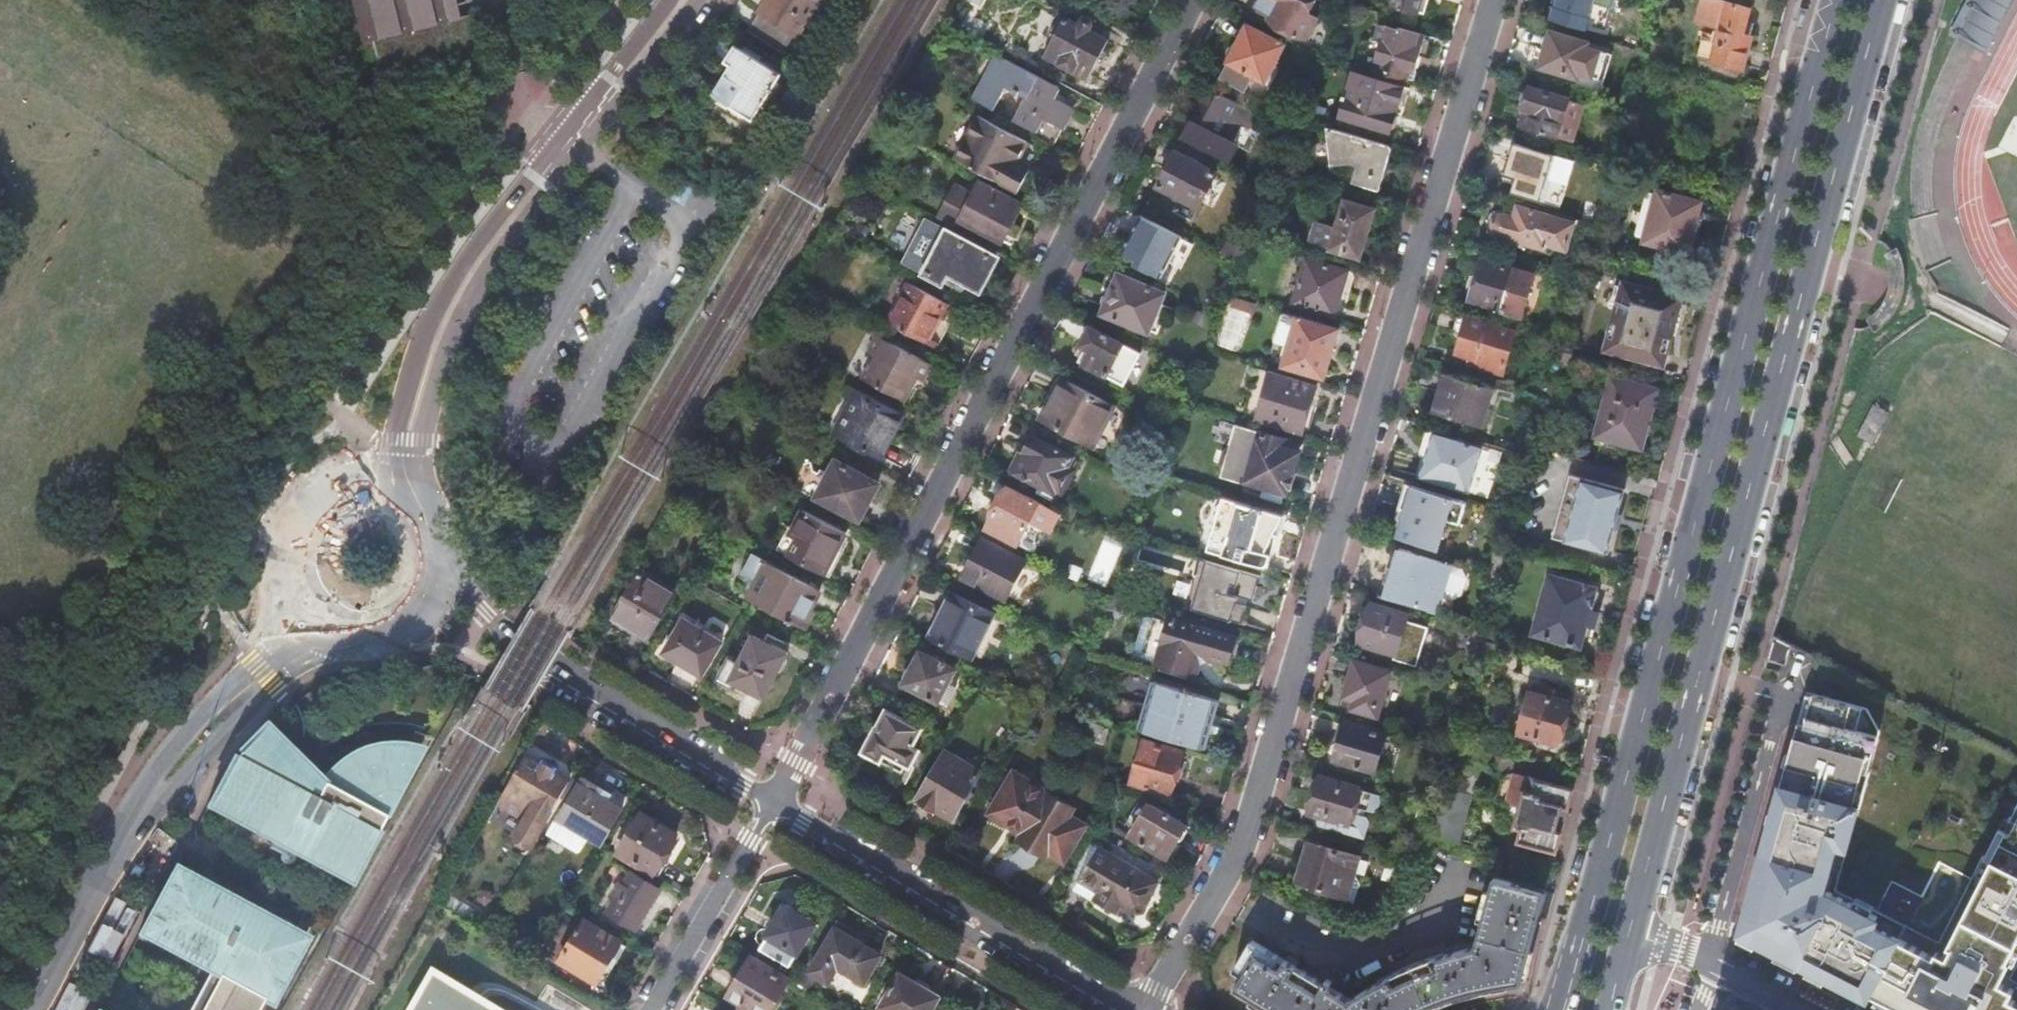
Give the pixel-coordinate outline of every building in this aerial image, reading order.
[(331,50),(358,44),(347,0),(319,0),(331,50)] [(358,45),(371,42),(371,40),(456,19),(452,0),(347,0),(358,44),(358,45)] [(748,30),(786,54),(820,0),(767,0),(748,30)] [(1261,6),(1276,14),(1272,21),(1280,25),(1278,29),(1286,33),(1288,29),(1306,39),(1316,20),(1308,16),(1317,0),(1264,0),(1261,6)] [(1392,5),(1416,13),(1420,0),(1393,0),(1392,5)] [(1555,5),(1589,16),(1594,0),(1556,0),(1555,5)] [(1696,23),(1719,29),(1710,60),(1741,69),(1750,37),(1741,35),(1749,9),(1726,3),(1726,4),(1713,0),(1703,0),(1696,23)] [(1950,28),(1982,45),(2005,0),(1965,0),(1950,28)] [(1809,8),(1801,6),(1796,25),(1804,27),(1809,8)] [(371,40),(371,42),(379,76),(479,51),(470,15),(456,19),(371,40)] [(1063,19),(1043,56),(1088,80),(1108,42),(1087,31),(1090,26),(1090,23),(1089,21),(1088,19),(1085,18),(1082,18),(1080,20),(1077,26),(1063,19)] [(1231,58),(1225,70),(1244,80),(1248,72),(1266,81),(1285,45),(1248,26),(1239,42),(1236,42),(1233,42),(1230,44),(1228,46),(1227,50),(1227,53),(1228,56),(1231,58)] [(1385,29),(1375,62),(1414,74),(1420,54),(1411,51),(1416,35),(1400,29),(1398,33),(1385,29)] [(1545,50),(1541,67),(1577,78),(1581,65),(1588,67),(1595,45),(1551,32),(1550,35),(1548,36),(1545,37),(1543,40),(1542,42),(1542,45),(1543,48),(1545,50)] [(732,65),(710,102),(749,127),(781,74),(736,46),(727,61),(732,65)] [(997,57),(974,101),(994,111),(1006,88),(1025,97),(1014,121),(1036,133),(1043,120),(1063,130),(1073,109),(1053,99),(1058,88),(997,57)] [(1353,74),(1340,116),(1389,132),(1403,89),(1353,74)] [(1528,88),(1521,108),(1527,109),(1522,125),(1557,136),(1568,100),(1528,88)] [(1209,89),(1184,137),(1231,161),(1239,146),(1231,142),(1240,125),(1250,130),(1259,114),(1209,89)] [(1017,162),(1028,141),(978,115),(955,159),(1019,191),(1031,169),(1017,162)] [(1393,147),(1328,127),(1332,164),(1353,164),(1356,164),(1358,164),(1358,166),(1358,167),(1353,182),(1380,191),(1393,147)] [(1042,147),(1028,141),(1017,162),(1031,169),(1042,147)] [(1515,144),(1505,175),(1517,178),(1512,192),(1540,201),(1553,156),(1515,144)] [(1178,151),(1161,184),(1201,206),(1218,173),(1178,151)] [(954,186),(937,217),(957,227),(960,222),(1000,242),(998,245),(1001,247),(1022,204),(979,182),(972,195),(954,186)] [(1647,189),(1634,235),(1645,239),(1645,241),(1687,253),(1701,201),(1659,189),(1658,192),(1647,189)] [(1314,220),(1307,241),(1330,249),(1358,258),(1373,209),(1344,201),(1335,227),(1314,220)] [(1486,224),(1485,228),(1486,232),(1488,236),(1491,239),(1494,242),(1498,243),(1525,251),(1527,245),(1546,251),(1548,245),(1566,251),(1574,224),(1517,207),(1516,213),(1507,210),(1502,209),(1497,210),(1493,212),(1489,215),(1487,219),(1486,224)] [(1142,217),(1124,250),(1140,258),(1137,264),(1153,273),(1155,269),(1164,274),(1183,237),(1142,217)] [(942,230),(920,270),(958,289),(963,279),(979,287),(995,258),(942,230)] [(1228,241),(1223,251),(1244,262),(1248,251),(1228,241)] [(1898,254),(1891,256),(1895,271),(1896,270),(1902,269),(1898,254)] [(1481,258),(1467,302),(1501,312),(1513,269),(1481,258)] [(1305,259),(1292,302),(1333,315),(1346,270),(1305,259)] [(1104,296),(1103,299),(1104,303),(1105,306),(1107,308),(1106,311),(1149,329),(1164,292),(1122,274),(1115,290),(1111,290),(1108,291),(1106,293),(1104,296)] [(908,284),(888,322),(936,348),(939,342),(931,337),(947,304),(908,284)] [(1622,288),(1616,310),(1605,351),(1655,364),(1663,366),(1666,357),(1671,337),(1667,335),(1673,315),(1676,316),(1678,307),(1680,300),(1623,284),(1622,288)] [(1256,304),(1235,296),(1232,305),(1252,314),(1256,304)] [(1884,312),(1873,320),(1877,325),(1888,317),(1885,313),(1884,312)] [(1467,316),(1457,350),(1476,357),(1474,364),(1503,373),(1516,331),(1467,316)] [(1297,317),(1283,363),(1325,376),(1339,330),(1297,317)] [(1083,334),(1082,337),(1082,340),(1083,343),(1082,345),(1093,350),(1085,364),(1126,385),(1143,352),(1125,342),(1093,326),(1091,329),(1088,330),(1085,331),(1083,334)] [(878,356),(867,377),(904,396),(916,375),(923,379),(931,363),(881,336),(872,353),(878,356)] [(1547,376),(1557,378),(1560,366),(1550,364),(1547,376)] [(1434,407),(1433,411),(1484,428),(1486,423),(1483,422),(1493,391),(1494,391),(1496,387),(1445,370),(1443,374),(1446,375),(1436,408),(1434,407)] [(1272,371),(1256,418),(1303,431),(1317,385),(1272,371)] [(1610,378),(1594,434),(1640,448),(1656,390),(1610,378)] [(1063,380),(1042,420),(1091,446),(1111,406),(1063,380)] [(857,390),(834,431),(880,456),(903,415),(857,390)] [(1260,431),(1246,479),(1264,485),(1261,493),(1281,499),(1283,493),(1285,493),(1286,489),(1289,490),(1295,471),(1291,470),(1297,452),(1283,448),(1286,439),(1260,431)] [(1435,432),(1420,478),(1467,494),(1482,447),(1435,432)] [(1034,435),(1015,472),(1052,492),(1054,489),(1063,494),(1076,469),(1067,464),(1072,455),(1034,435)] [(838,459),(818,496),(860,518),(879,481),(838,459)] [(1553,528),(1552,532),(1554,533),(1553,536),(1607,551),(1624,488),(1570,473),(1555,529),(1553,528)] [(1408,509),(1400,534),(1422,541),(1436,546),(1444,529),(1447,516),(1461,521),(1467,500),(1409,483),(1402,507),(1408,509)] [(1008,487),(986,528),(1018,544),(1040,503),(1008,487)] [(1208,550),(1230,556),(1268,568),(1278,535),(1275,533),(1284,515),(1224,496),(1223,500),(1220,503),(1218,506),(1215,510),(1214,515),(1213,519),(1213,524),(1214,528),(1209,544),(1208,550)] [(811,514),(788,557),(824,575),(846,533),(811,514)] [(983,541),(963,579),(1005,600),(1007,596),(1013,599),(1029,570),(1022,566),(1025,562),(983,541)] [(1378,593),(1428,608),(1443,560),(1412,550),(1406,569),(1388,563),(1387,566),(1393,568),(1385,592),(1379,590),(1378,593)] [(1236,604),(1238,597),(1252,602),(1260,577),(1202,559),(1200,566),(1196,565),(1194,577),(1197,578),(1188,608),(1241,624),(1246,607),(1236,604)] [(1443,560),(1428,608),(1438,611),(1453,562),(1443,560)] [(767,563),(747,598),(801,628),(803,624),(806,626),(814,611),(810,609),(820,591),(767,563)] [(639,571),(609,620),(646,641),(674,592),(639,571)] [(1550,574),(1533,631),(1579,645),(1596,587),(1550,574)] [(952,594),(928,639),(968,660),(993,616),(952,594)] [(1372,601),(1359,640),(1396,651),(1408,612),(1372,601)] [(1165,615),(1148,664),(1194,678),(1195,674),(1211,661),(1220,664),(1221,660),(1225,661),(1233,636),(1165,615)] [(683,619),(663,652),(700,674),(720,641),(683,619)] [(754,635),(730,678),(765,696),(775,675),(778,674),(781,672),(784,669),(785,665),(785,662),(785,658),(788,653),(754,635)] [(907,683),(905,686),(938,703),(956,672),(921,654),(913,669),(910,670),(908,672),(906,674),(905,677),(905,680),(907,683)] [(1356,659),(1345,694),(1354,697),(1352,705),(1379,713),(1391,669),(1356,659)] [(1147,706),(1212,725),(1214,716),(1218,701),(1154,682),(1147,706)] [(1537,684),(1535,692),(1551,696),(1553,689),(1537,684)] [(1551,696),(1535,692),(1528,690),(1516,730),(1556,741),(1568,701),(1551,696)] [(2010,978),(2016,965),(2016,806),(2011,819),(2016,822),(2010,833),(2000,828),(1985,856),(1983,855),(1939,941),(1873,908),(1875,904),(1857,895),(1855,899),(1836,888),(1880,729),(1868,707),(1807,690),(1742,930),(1740,935),(1756,943),(1759,939),(1774,947),(1790,955),(1787,961),(1798,967),(1801,961),(1810,966),(1807,972),(1825,981),(1828,975),(1893,1008),(1897,1009),(2016,1009),(2016,981),(2010,978)] [(1209,733),(1212,725),(1147,706),(1140,729),(1205,747),(1209,733)] [(869,731),(862,745),(864,749),(862,753),(894,769),(899,761),(911,768),(920,751),(912,747),(922,728),(887,711),(878,728),(876,727),(874,731),(869,731)] [(1214,716),(1212,725),(1222,728),(1224,719),(1214,716)] [(233,749),(204,806),(354,885),(429,744),(402,739),(387,739),(372,740),(355,748),(338,759),(322,773),(265,718),(233,749)] [(1333,754),(1331,755),(1333,758),(1335,756),(1376,769),(1387,731),(1344,719),(1333,754)] [(1109,731),(1089,723),(1082,739),(1102,747),(1109,731)] [(1222,728),(1212,725),(1209,733),(1219,736),(1222,728)] [(1142,742),(1130,783),(1168,793),(1180,752),(1142,742)] [(525,758),(507,790),(534,804),(514,837),(531,846),(550,812),(551,813),(569,783),(555,775),(563,761),(561,760),(565,752),(551,744),(547,753),(542,750),(535,763),(525,758)] [(921,801),(918,804),(934,814),(937,810),(952,819),(980,772),(947,752),(919,800),(921,801)] [(1442,806),(1435,834),(1460,841),(1465,822),(1460,820),(1477,762),(1456,756),(1442,806)] [(1014,768),(1011,773),(1026,781),(1028,776),(1014,768)] [(1026,781),(1011,773),(987,814),(1021,833),(1016,840),(1043,856),(1045,852),(1061,861),(1082,826),(1066,817),(1071,808),(1026,781)] [(1361,807),(1368,809),(1372,811),(1378,808),(1382,794),(1373,791),(1319,775),(1309,811),(1321,814),(1319,824),(1361,836),(1366,820),(1362,814),(1359,813),(1361,807)] [(1519,840),(1556,850),(1561,831),(1557,824),(1560,812),(1568,807),(1574,788),(1536,777),(1533,788),(1527,786),(1514,829),(1521,831),(1519,840)] [(560,818),(589,835),(602,843),(623,809),(596,794),(599,787),(584,778),(560,818)] [(1440,805),(1420,799),(1416,815),(1436,821),(1440,805)] [(1149,804),(1131,835),(1166,859),(1174,843),(1179,843),(1184,833),(1183,830),(1184,827),(1149,804)] [(642,813),(617,853),(653,875),(677,835),(642,813)] [(589,835),(560,818),(549,835),(578,853),(589,835)] [(1308,838),(1295,880),(1340,894),(1348,870),(1354,871),(1360,854),(1308,838)] [(317,929),(179,856),(140,928),(215,968),(193,1009),(260,1009),(267,996),(278,1002),(317,929)] [(1120,861),(1096,902),(1117,915),(1123,907),(1135,914),(1142,911),(1158,884),(1120,861)] [(618,898),(608,912),(636,929),(660,891),(633,874),(624,887),(620,884),(613,895),(618,898)] [(1420,1008),(1436,1001),(1452,995),(1469,990),(1486,987),(1503,985),(1520,983),(1545,890),(1522,885),(1523,881),(1519,879),(1517,883),(1495,876),(1475,947),(1456,951),(1438,957),(1419,963),(1401,971),(1384,980),(1367,990),(1351,1000),(1329,987),(1331,982),(1326,979),(1323,984),(1295,967),(1298,962),(1288,956),(1285,961),(1252,941),(1234,970),(1243,976),(1234,990),(1267,1009),(1416,1009),(1420,1008)] [(453,904),(448,913),(467,923),(472,914),(453,904)] [(766,939),(758,952),(788,970),(816,924),(784,905),(764,938),(766,939)] [(623,938),(586,917),(558,964),(595,986),(623,938)] [(836,929),(810,973),(829,984),(839,968),(866,983),(882,956),(836,929)] [(735,988),(771,1009),(774,1009),(790,981),(752,959),(735,988)] [(883,1006),(889,1009),(934,1009),(942,996),(903,973),(883,1006)] [(426,975),(406,1009),(486,1009),(426,975)] [(101,1001),(97,1009),(118,1009),(101,1001)]
